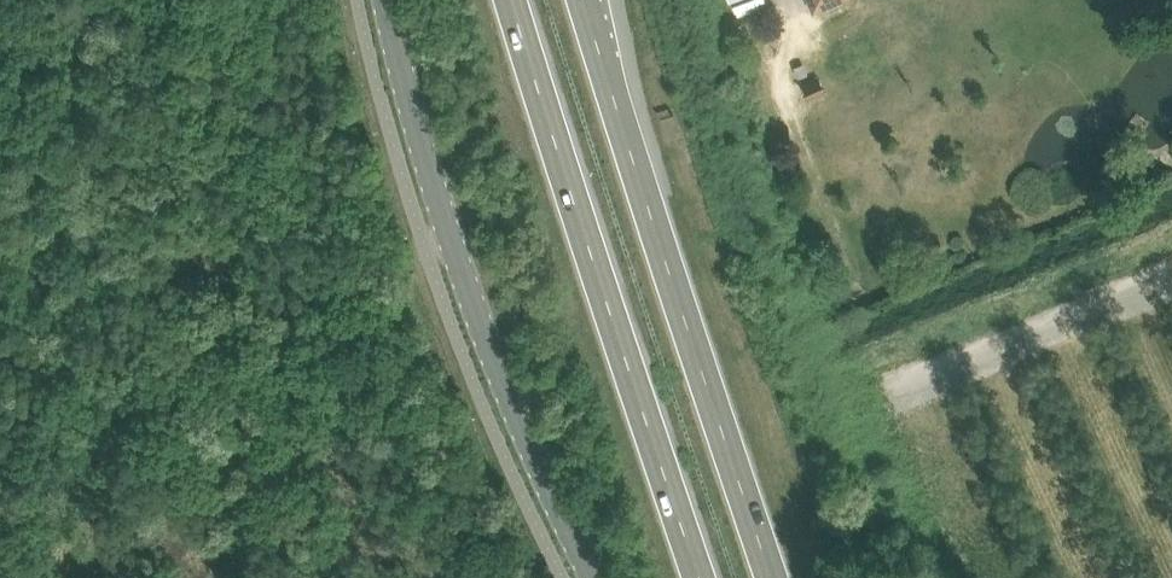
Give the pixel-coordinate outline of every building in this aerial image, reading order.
[(833,1),(832,0),(810,0),(814,9),(833,1)]
